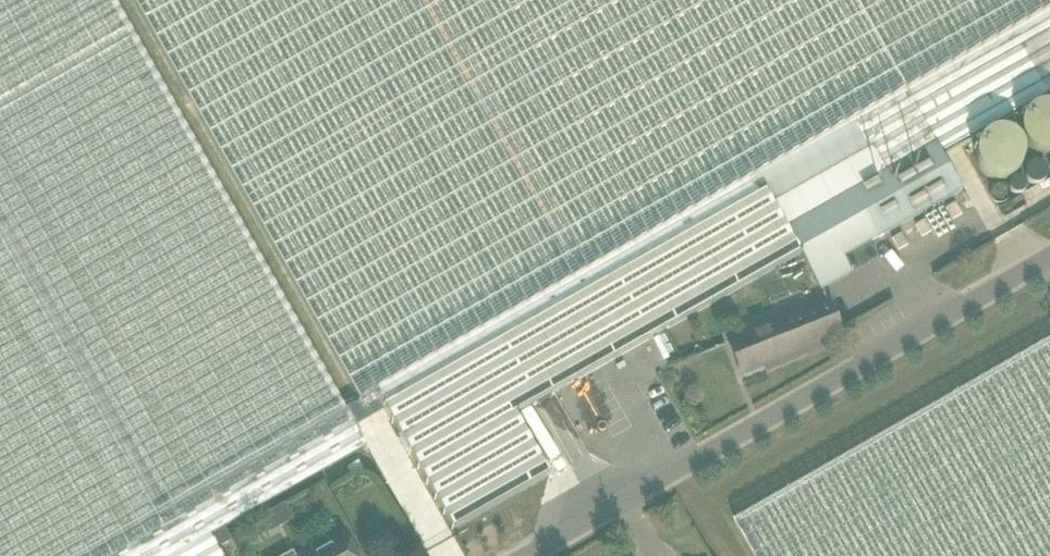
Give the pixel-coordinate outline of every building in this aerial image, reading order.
[(346,412),(358,405),(569,286),(1043,19),(1049,15),(1049,0),(0,0),(0,555),(90,555),(346,412)] [(358,405),(372,431),(391,420),(453,530),(550,476),(516,416),(532,407),(585,377),(671,328),(800,255),(820,290),(851,273),(842,258),(961,191),(941,156),(1049,94),(1049,15),(1043,19),(569,286),(358,405)] [(954,203),(946,208),(952,219),(961,214),(954,203)] [(924,220),(915,225),(921,236),(930,231),(924,220)] [(900,234),(892,239),(898,250),(907,245),(900,234)] [(829,303),(729,343),(742,376),(769,365),(770,370),(844,341),(829,303)] [(735,522),(755,555),(1049,555),(1049,343),(735,522)] [(90,555),(222,555),(218,549),(210,536),(221,530),(366,448),(346,412),(90,555)] [(347,468),(351,476),(362,470),(358,462),(347,468)] [(221,530),(210,536),(218,549),(228,543),(221,530)] [(327,540),(321,539),(311,544),(310,551),(313,555),(355,555),(344,537),(330,545),(327,540)]
